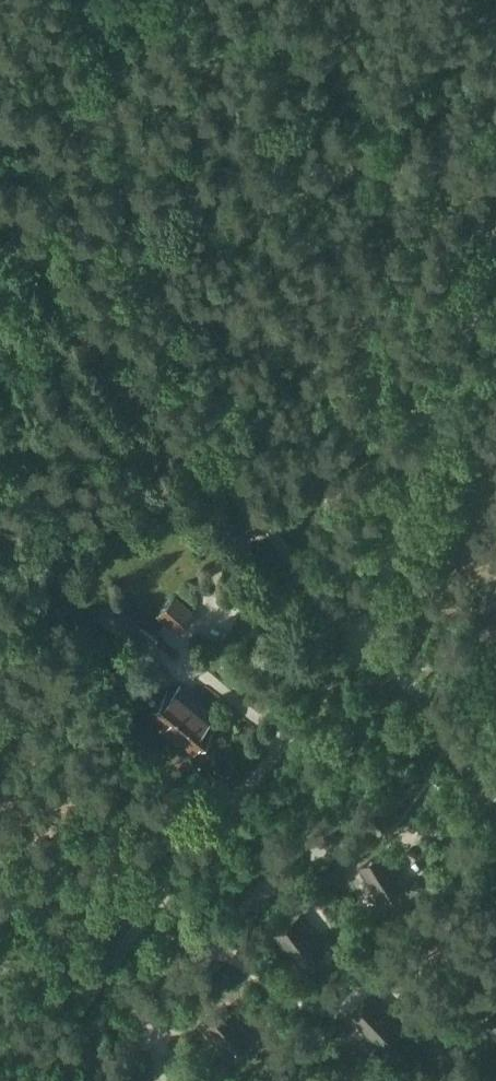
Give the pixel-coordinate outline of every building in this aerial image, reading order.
[(154,615),(177,634),(194,613),(174,594),(154,615)] [(139,652),(152,633),(107,598),(88,627),(107,643),(109,641),(121,650),(128,644),(139,652)] [(180,684),(169,692),(167,690),(150,710),(193,748),(211,728),(203,721),(212,710),(180,684)] [(385,850),(358,865),(380,900),(407,884),(385,850)] [(300,914),(276,933),(301,966),(326,947),(300,914)] [(379,1046),(402,1025),(374,995),(351,1016),(379,1046)] [(225,1006),(202,1026),(228,1057),(252,1037),(225,1006)] [(481,1022),(495,1038),(495,1008),(481,1022)]
